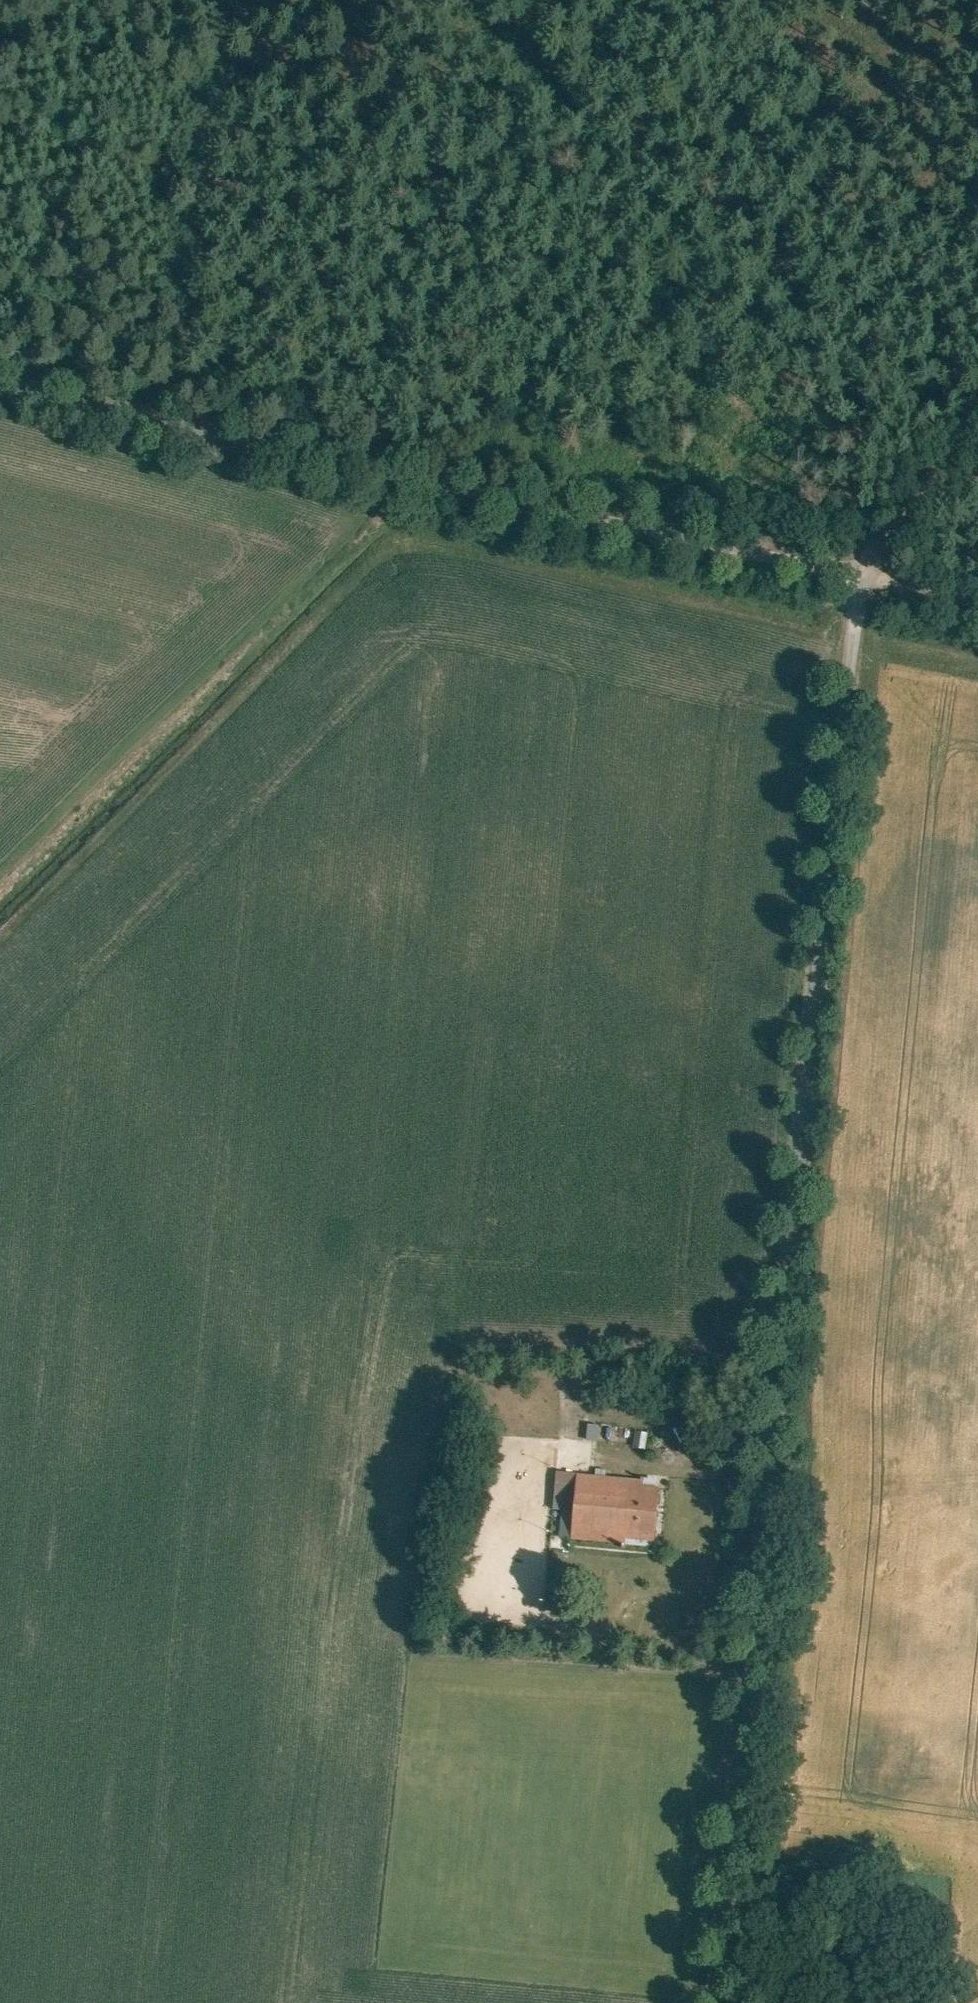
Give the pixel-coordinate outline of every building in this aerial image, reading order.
[(562,1512),(559,1540),(654,1549),(660,1483),(557,1474),(553,1512),(562,1512)]
